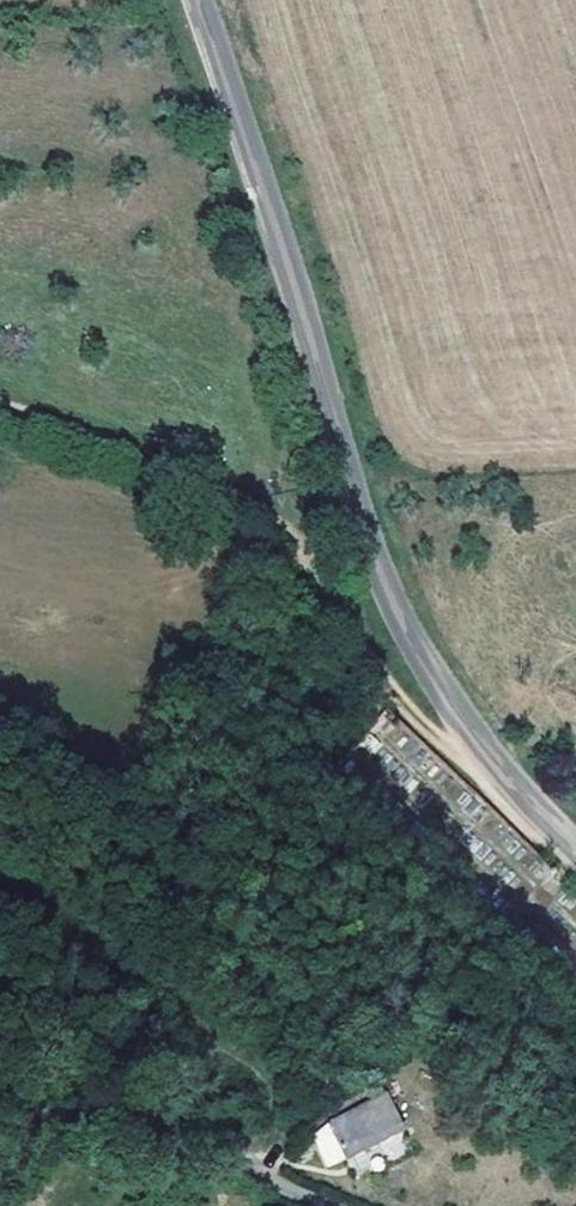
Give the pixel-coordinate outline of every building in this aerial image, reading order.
[(359,1170),(394,1150),(375,1115),(350,1129),(356,1140),(345,1147),(359,1170)]
